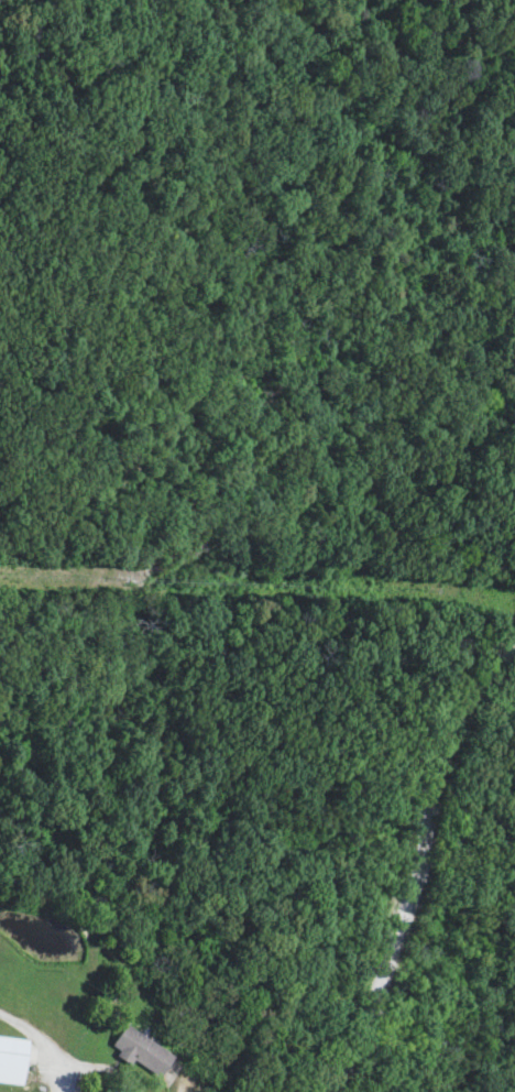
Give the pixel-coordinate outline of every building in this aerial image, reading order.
[(160,1080),(174,1056),(123,1027),(110,1051),(160,1080)] [(28,1040),(0,1038),(0,1083),(24,1085),(28,1040)]
